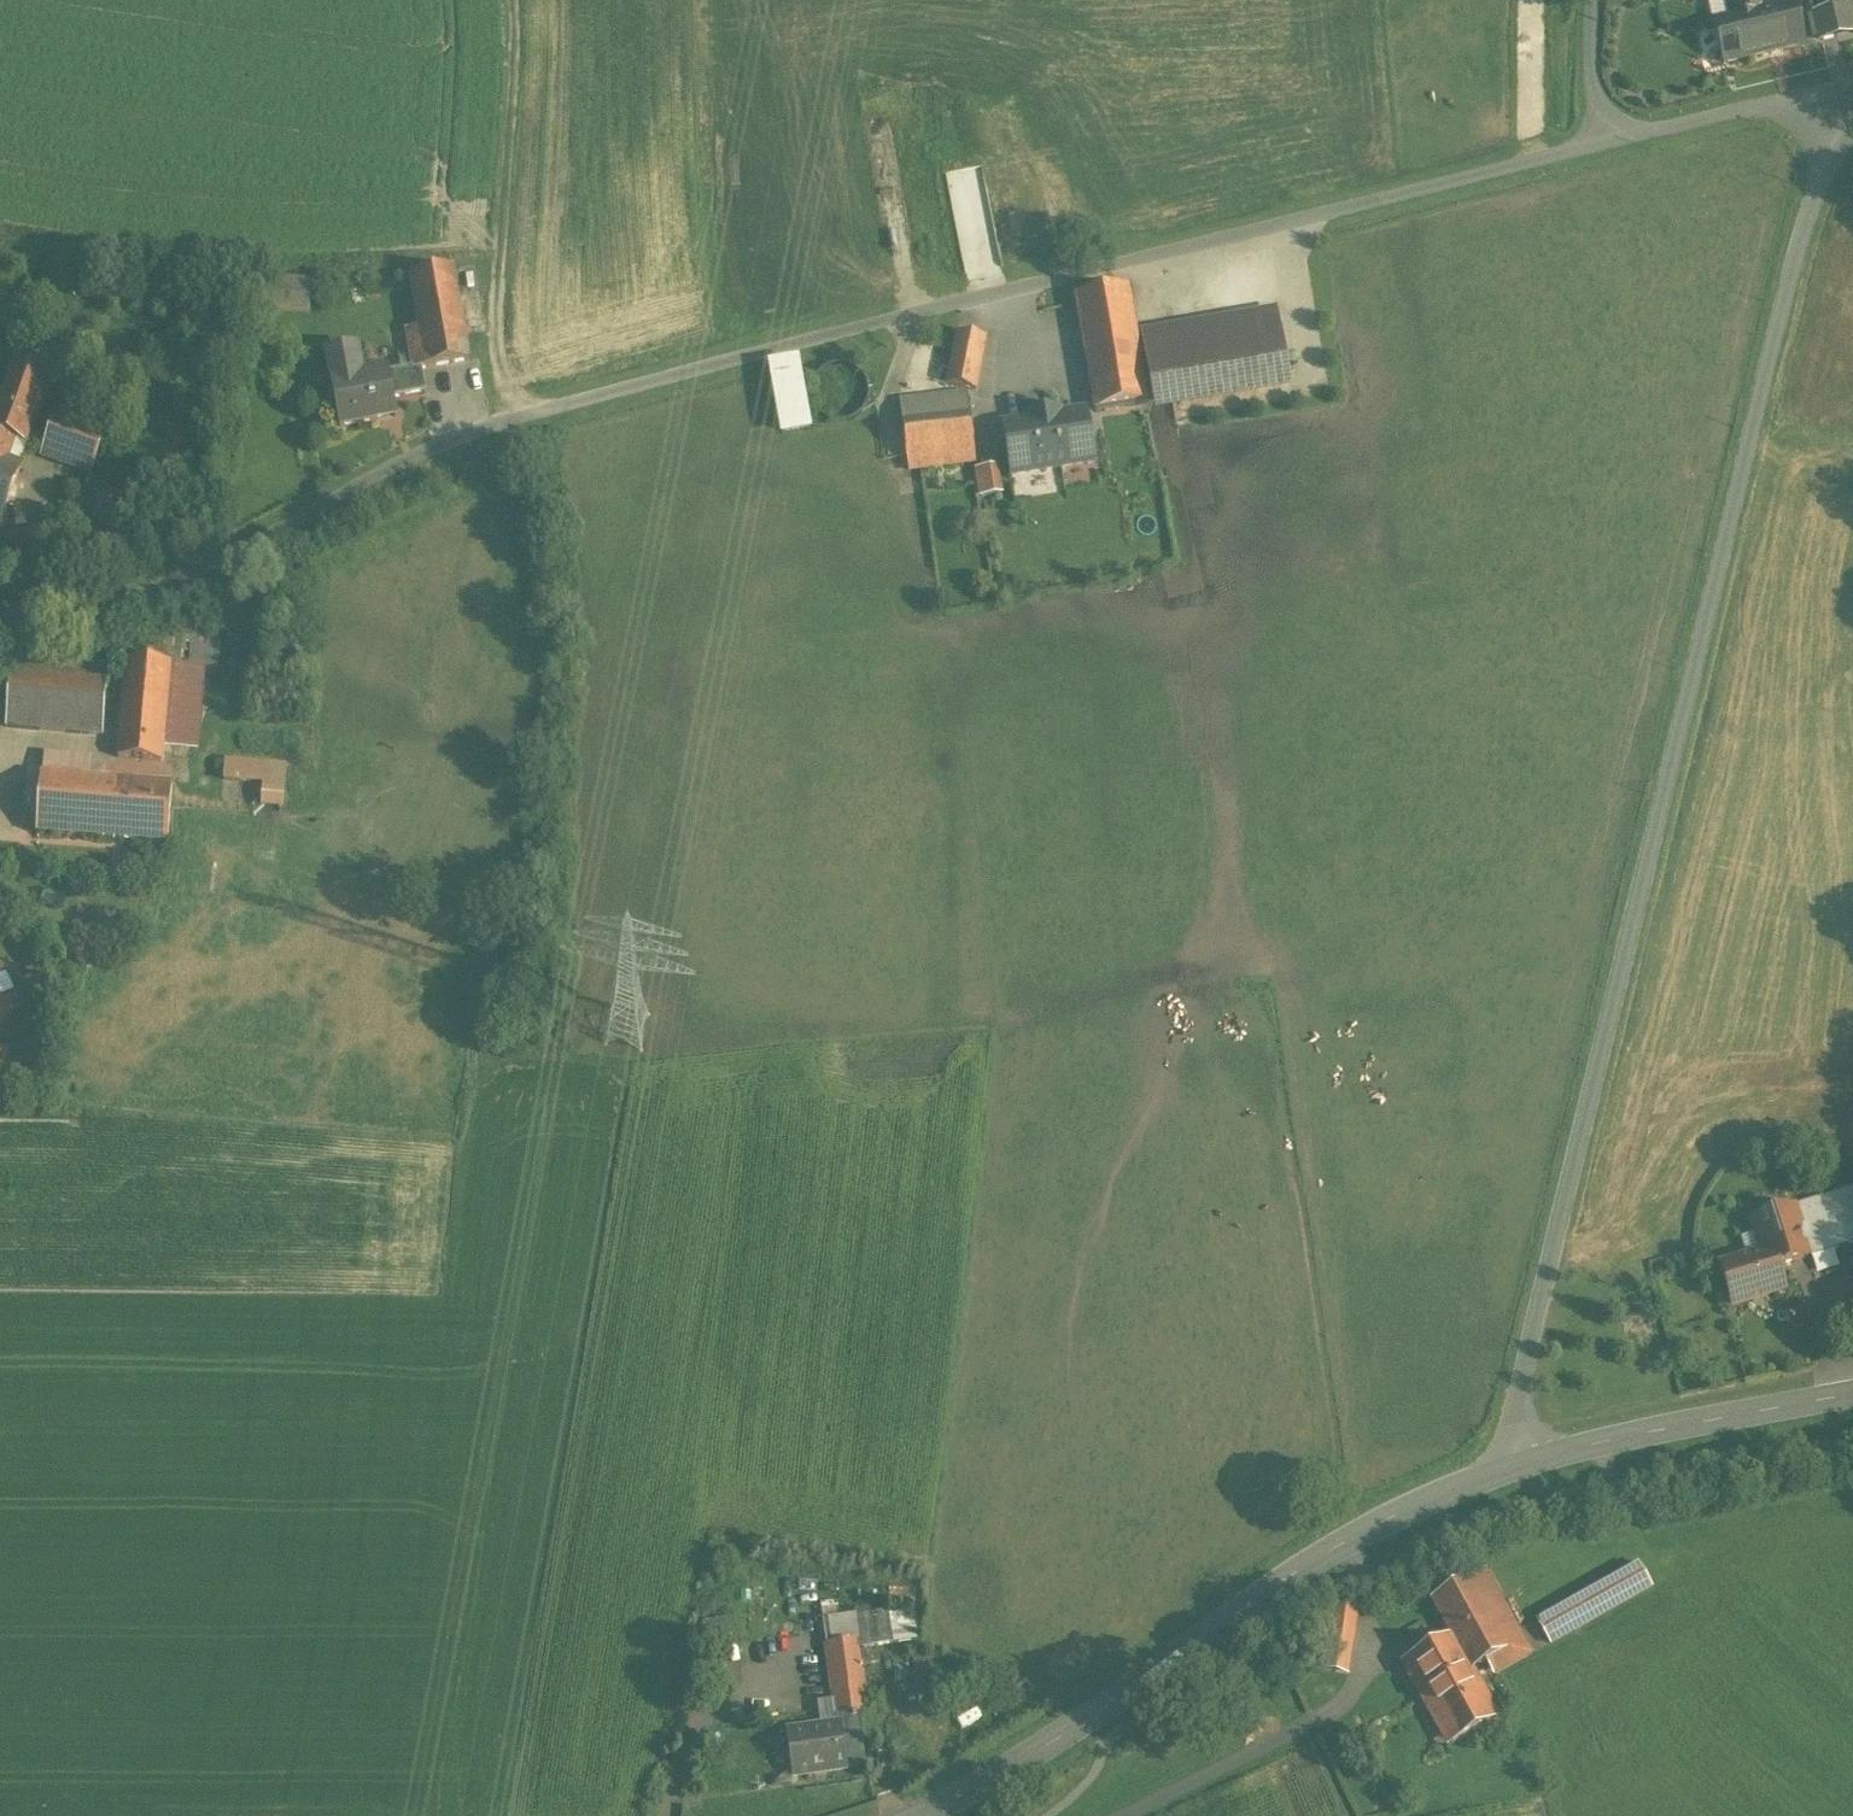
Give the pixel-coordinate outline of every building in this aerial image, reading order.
[(1803,45),(1794,4),(1761,12),(1758,0),(1708,0),(1723,64),(1803,45)] [(1831,8),(1820,11),(1814,12),(1821,40),(1837,37),(1831,8)] [(959,170),(967,276),(999,273),(990,167),(959,170)] [(469,361),(452,268),(410,276),(419,328),(405,331),(412,370),(412,371),(421,370),(469,361)] [(311,285),(273,282),(271,310),(309,313),(311,285)] [(1147,402),(1127,288),(1075,297),(1095,411),(1147,402)] [(1276,311),(1142,334),(1156,416),(1290,393),(1276,311)] [(986,339),(958,333),(947,385),(975,391),(986,339)] [(355,350),(328,356),(333,383),(331,383),(340,428),(396,417),(393,399),(388,374),(388,373),(361,378),(355,350)] [(798,358),(767,364),(780,437),(811,431),(799,366),(798,358)] [(4,462),(13,438),(26,443),(49,379),(13,366),(0,402),(0,460),(4,462)] [(425,393),(421,370),(412,371),(412,370),(388,374),(393,399),(425,393)] [(968,403),(900,411),(901,414),(908,470),(920,468),(975,461),(968,403)] [(1003,426),(1012,476),(1093,463),(1084,413),(1060,417),(1059,412),(1027,417),(1028,422),(1003,426)] [(58,415),(43,456),(90,473),(105,432),(58,415)] [(0,521),(20,468),(4,462),(0,460),(0,521)] [(990,468),(976,470),(980,497),(994,495),(990,468)] [(145,661),(126,659),(118,757),(161,761),(163,744),(170,664),(205,667),(218,668),(220,637),(148,631),(145,661)] [(205,667),(170,664),(163,744),(198,747),(205,667)] [(107,682),(11,674),(6,727),(103,735),(107,682)] [(296,767),(238,762),(236,781),(285,785),(285,776),(295,777),(296,767)] [(172,786),(42,776),(38,832),(168,842),(170,808),(172,786)] [(1827,1199),(1842,1247),(1852,1244),(1852,1191),(1827,1199)] [(1827,1199),(1792,1210),(1797,1227),(1794,1228),(1804,1259),(1842,1247),(1827,1199)] [(1761,1253),(1719,1266),(1732,1308),(1785,1292),(1777,1267),(1804,1259),(1794,1228),(1797,1227),(1792,1210),(1752,1222),(1761,1253)] [(1824,1271),(1845,1265),(1840,1250),(1819,1256),(1824,1271)] [(1638,1564),(1537,1620),(1550,1644),(1651,1587),(1638,1564)] [(1485,1570),(1433,1599),(1453,1635),(1472,1669),(1486,1661),(1488,1665),(1493,1663),(1498,1672),(1504,1668),(1531,1653),(1485,1570)] [(1359,1606),(1324,1600),(1313,1668),(1348,1674),(1359,1606)] [(859,1632),(831,1636),(839,1693),(812,1697),(814,1712),(786,1716),(794,1770),(859,1761),(852,1707),(870,1704),(859,1632)] [(1472,1669),(1453,1635),(1401,1664),(1446,1746),(1499,1717),(1472,1669)] [(913,1687),(935,1686),(933,1656),(911,1657),(913,1687)]
